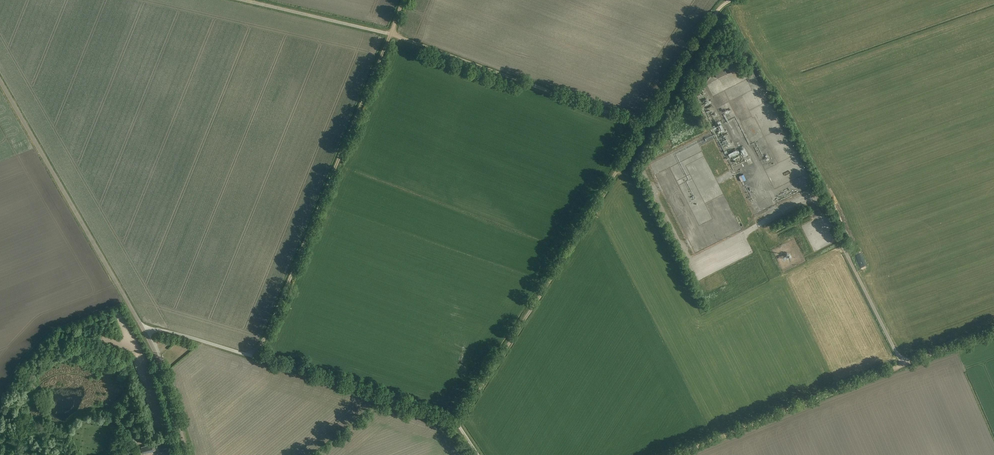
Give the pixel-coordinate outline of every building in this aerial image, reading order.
[(730,71),(726,63),(713,70),(717,78),(730,71)] [(703,103),(711,97),(708,92),(699,97),(703,103)] [(706,174),(695,178),(697,185),(701,184),(701,186),(709,184),(706,174)] [(169,447),(168,440),(141,447),(143,454),(169,447)]
